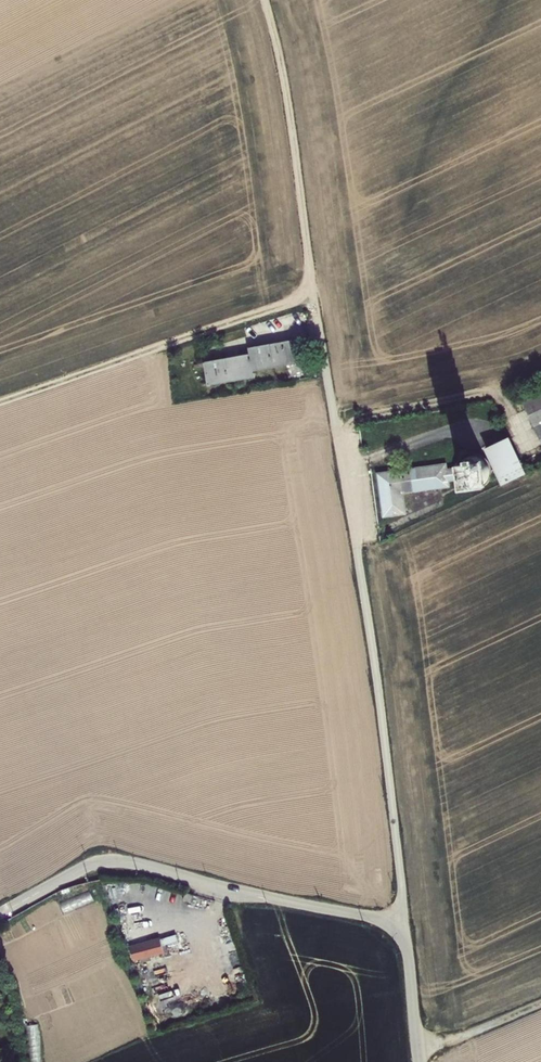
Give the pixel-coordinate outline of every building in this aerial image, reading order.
[(251,356),(206,365),(209,385),(255,376),(254,370),(299,362),(297,352),(295,342),(250,350),(251,356)] [(174,379),(174,390),(197,390),(196,378),(174,379)] [(523,400),(540,439),(540,391),(523,400)] [(510,418),(513,427),(530,421),(527,412),(510,418)] [(456,468),(447,469),(447,463),(378,474),(384,518),(407,514),(404,494),(450,486),(449,482),(458,481),(460,483),(462,486),(464,488),(467,489),(470,490),(474,491),(477,490),(480,490),(483,488),(486,487),(488,484),(490,482),(492,479),(493,476),(493,473),(493,469),(493,466),(491,463),(489,460),(487,458),(485,456),(482,454),(479,453),(475,453),(472,453),(469,454),(466,455),(463,457),(461,459),(459,462),(457,464),(456,468)] [(89,891),(60,905),(64,915),(93,901),(89,891)] [(132,947),(136,961),(164,953),(160,939),(132,947)] [(43,1018),(43,1017),(47,1017),(47,1008),(26,1009),(26,1018),(43,1018)]
